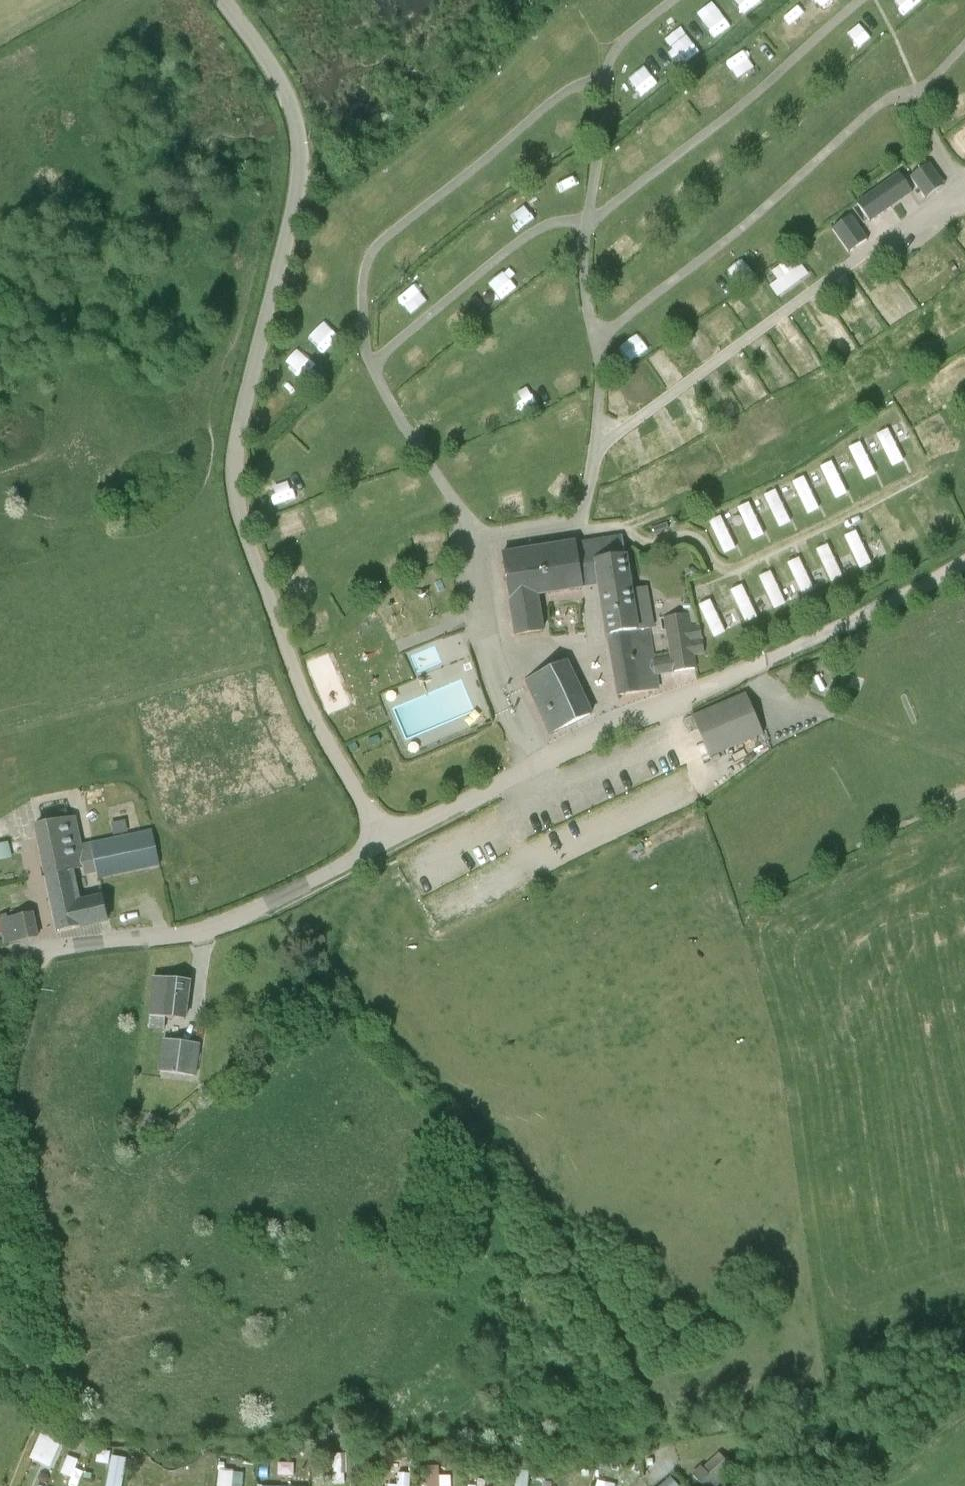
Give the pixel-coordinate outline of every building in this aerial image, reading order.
[(700,13),(720,37),(736,24),(716,0),(715,0),(700,13)] [(751,11),(765,0),(743,0),(751,11)] [(830,11),(848,0),(823,0),(830,11)] [(685,27),(671,41),(691,62),(705,48),(685,27)] [(865,27),(852,39),(865,52),(878,40),(865,27)] [(634,76),(649,94),(668,79),(653,61),(634,76)] [(951,107),(964,123),(964,95),(951,107)] [(951,144),(964,164),(964,135),(951,144)] [(925,198),(945,184),(930,163),(910,178),(925,198)] [(870,222),(913,192),(899,172),(856,203),(870,222)] [(869,239),(852,216),(833,230),(850,253),(869,239)] [(964,248),(964,220),(951,230),(964,248)] [(938,249),(915,264),(930,286),(953,270),(938,249)] [(732,272),(744,290),(758,280),(745,263),(732,272)] [(510,298),(527,287),(515,269),(498,280),(510,298)] [(784,274),(772,294),(787,302),(798,283),(784,274)] [(872,296),(893,329),(918,312),(897,280),(872,296)] [(403,301),(417,315),(434,299),(420,285),(403,301)] [(846,316),(863,346),(885,334),(868,304),(846,316)] [(705,329),(721,354),(743,340),(726,315),(705,329)] [(858,351),(844,325),(819,338),(833,364),(858,351)] [(781,349),(800,384),(824,371),(806,336),(781,349)] [(627,348),(640,365),(653,356),(639,338),(627,348)] [(307,346),(290,367),(308,382),(326,361),(307,346)] [(748,410),(770,396),(757,377),(735,391),(748,410)] [(519,400),(527,415),(542,407),(533,392),(519,400)] [(942,413),(918,429),(932,451),(956,435),(942,413)] [(892,427),(879,433),(897,470),(909,464),(892,427)] [(865,442),(852,447),(868,483),(881,477),(865,442)] [(840,502),(852,496),(836,461),(824,466),(840,502)] [(567,504),(580,487),(563,475),(550,493),(567,504)] [(809,476),(796,481),(811,518),(824,513),(809,476)] [(782,490),(769,494),(781,531),(794,527),(782,490)] [(288,508),(308,501),(305,491),(285,498),(288,508)] [(741,509),(757,543),(768,538),(752,504),(741,509)] [(280,523),(289,544),(310,534),(300,513),(280,523)] [(724,519),(713,524),(729,557),(740,551),(724,519)] [(848,537),(863,571),(876,566),(861,531),(848,537)] [(621,535),(576,542),(580,562),(597,560),(610,635),(620,695),(658,689),(656,675),(674,672),(696,668),(694,655),(705,653),(700,624),(691,626),(688,612),(663,616),(670,656),(655,658),(650,627),(654,627),(647,586),(633,588),(627,554),(625,554),(621,535)] [(584,587),(580,562),(576,542),(503,554),(517,636),(542,632),(536,594),(584,587)] [(833,545),(820,551),(835,585),(848,580),(833,545)] [(803,559),(791,564),(806,599),(819,594),(803,559)] [(762,579),(779,613),(791,606),(774,573),(762,579)] [(746,587),(734,593),(751,627),(763,621),(746,587)] [(718,603),(706,606),(715,642),(727,639),(718,603)] [(524,682),(550,735),(592,714),(566,661),(524,682)] [(746,693),(693,716),(692,716),(710,757),(763,734),(746,693)] [(76,817),(56,821),(37,825),(44,861),(83,852),(76,817)] [(17,843),(14,827),(0,829),(0,846),(17,843)] [(92,843),(94,855),(96,864),(99,878),(100,878),(100,877),(106,876),(106,877),(112,876),(112,875),(134,870),(134,871),(136,871),(135,870),(145,868),(146,869),(148,869),(147,867),(157,865),(157,866),(160,866),(152,830),(92,843)] [(52,896),(75,891),(79,890),(75,868),(83,867),(86,866),(96,864),(94,855),(84,857),(83,852),(44,861),(52,896)] [(75,891),(84,926),(108,920),(103,897),(81,902),(79,890),(75,891)] [(75,891),(52,896),(59,932),(84,926),(75,891)] [(4,941),(5,944),(37,937),(32,913),(0,919),(0,923),(2,933),(4,941)] [(153,977),(150,1015),(149,1028),(164,1029),(165,1017),(185,1020),(190,981),(189,981),(189,980),(153,977)] [(197,1044),(164,1038),(158,1071),(192,1076),(197,1044)] [(151,1130),(158,1134),(165,1122),(163,1121),(151,1114),(144,1126),(151,1130)] [(34,1458),(56,1466),(66,1439),(44,1432),(34,1458)] [(692,1474),(702,1485),(716,1485),(735,1469),(720,1452),(692,1474)] [(129,1454),(114,1453),(111,1485),(126,1485),(129,1454)] [(350,1453),(336,1454),(337,1485),(343,1485),(352,1485),(350,1453)] [(82,1480),(84,1469),(80,1469),(82,1457),(69,1455),(65,1477),(82,1480)] [(322,1461),(308,1462),(309,1485),(323,1485),(322,1461)] [(430,1465),(431,1485),(443,1485),(443,1465),(430,1465)] [(169,1467),(144,1466),(144,1485),(168,1485),(169,1467)] [(221,1485),(248,1485),(249,1469),(222,1467),(221,1485)] [(210,1468),(181,1468),(181,1485),(210,1485),(210,1468)] [(414,1471),(402,1471),(402,1485),(392,1485),(414,1485),(414,1471)] [(296,1476),(276,1474),(275,1485),(295,1485),(296,1476)] [(593,1474),(593,1485),(612,1485),(612,1474),(593,1474)] [(677,1475),(661,1485),(685,1485),(677,1475)] [(563,1477),(562,1485),(583,1485),(584,1479),(563,1477)]
